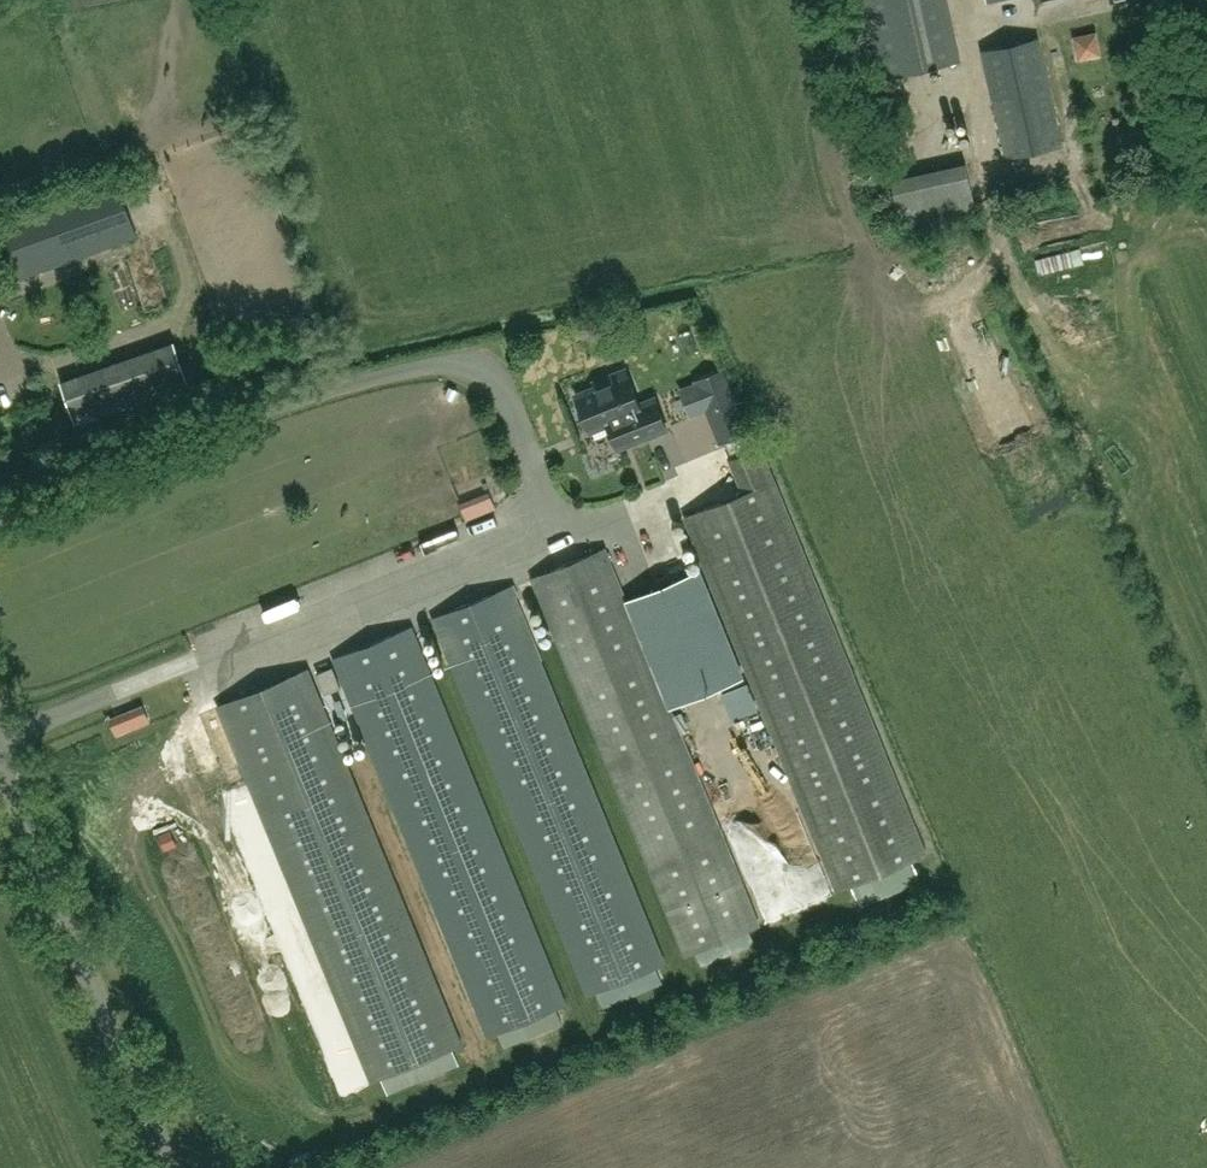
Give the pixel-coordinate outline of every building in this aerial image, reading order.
[(959,60),(945,0),(864,0),(882,78),(959,60)] [(1040,21),(1113,7),(1111,1),(1114,0),(1036,0),(1040,21)] [(1103,30),(1080,34),(1074,55),(1093,69),(1110,64),(1116,46),(1103,30)] [(1028,43),(1026,34),(980,44),(1006,157),(1062,144),(1038,40),(1028,43)] [(0,216),(0,253),(10,281),(137,236),(115,174),(0,216)] [(653,321),(677,376),(716,360),(693,304),(653,321)] [(68,379),(80,400),(102,387),(90,366),(68,379)] [(576,393),(591,430),(611,422),(614,429),(611,431),(618,448),(667,428),(655,397),(639,403),(625,368),(595,380),(597,385),(576,393)] [(721,369),(697,379),(709,411),(734,401),(721,369)] [(763,445),(732,458),(745,491),(686,515),(840,891),(852,887),(857,899),(919,874),(914,862),(930,855),(763,445)] [(468,517),(493,506),(488,492),(462,502),(468,517)] [(625,599),(605,548),(533,578),(686,954),(696,950),(702,965),(755,944),(749,929),(758,925),(670,707),(743,677),(699,568),(625,599)] [(663,984),(656,967),(667,962),(512,586),(432,619),(587,995),(597,991),(604,1008),(663,984)] [(412,626),(333,659),(488,1035),(498,1031),(504,1047),(563,1024),(557,1007),(567,1003),(412,626)] [(319,672),(326,691),(340,685),(333,666),(319,672)] [(459,1065),(453,1050),(464,1045),(309,667),(219,704),(374,1082),(382,1079),(388,1094),(459,1065)] [(721,692),(732,720),(758,710),(747,682),(721,692)] [(771,822),(735,838),(774,922),(836,894),(822,864),(796,876),(771,822)]
